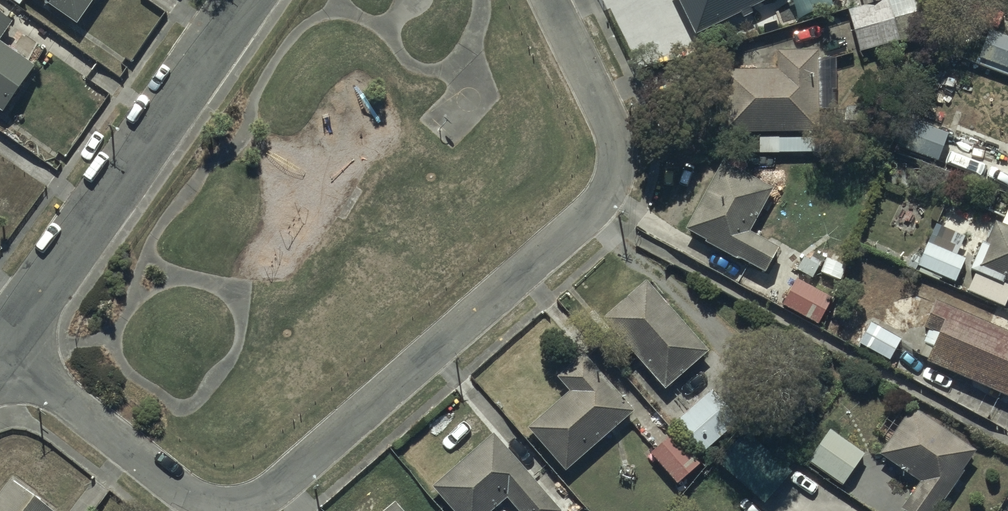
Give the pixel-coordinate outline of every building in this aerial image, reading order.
[(78,31),(100,0),(33,0),(78,31)] [(697,40),(741,19),(743,24),(753,19),(750,13),(777,0),(678,0),(697,40)] [(860,58),(936,37),(926,0),(908,0),(888,5),(887,0),(886,0),(847,11),(860,58)] [(12,28),(0,19),(0,46),(12,28)] [(980,63),(1007,74),(1007,42),(991,35),(980,63)] [(4,119),(36,74),(0,48),(0,116),(4,119)] [(733,78),(734,139),(819,138),(818,58),(777,58),(777,77),(733,78)] [(937,170),(949,139),(908,123),(896,155),(937,170)] [(723,167),(686,236),(765,279),(779,254),(750,238),(774,194),(723,167)] [(1007,305),(1007,232),(1001,229),(990,251),(984,248),(973,270),(978,273),(968,296),(1005,313),(1007,305)] [(939,284),(941,280),(956,287),(966,264),(930,248),(919,271),(921,272),(920,275),(939,284)] [(826,261),(821,271),(804,263),(798,274),(814,282),(817,275),(840,287),(848,272),(826,261)] [(797,280),(783,306),(818,326),(833,299),(797,280)] [(709,358),(647,288),(604,326),(666,396),(709,358)] [(923,333),(940,340),(928,367),(1007,402),(1007,338),(935,306),(923,333)] [(872,331),(860,349),(871,356),(870,358),(887,369),(903,346),(880,331),(878,335),(872,331)] [(557,384),(569,398),(528,433),(566,478),(635,418),(585,360),(557,384)] [(711,394),(674,427),(702,460),(740,427),(711,394)] [(913,414),(880,461),(921,489),(906,510),(941,510),(977,458),(913,414)] [(865,460),(830,434),(807,465),(843,491),(865,460)] [(746,436),(718,467),(764,508),(792,477),(746,436)] [(673,439),(651,459),(678,490),(700,470),(673,439)] [(493,440),(432,493),(448,510),(499,510),(506,504),(513,510),(556,510),(493,440)] [(34,505),(38,500),(12,481),(0,497),(0,510),(43,510),(34,505)]
